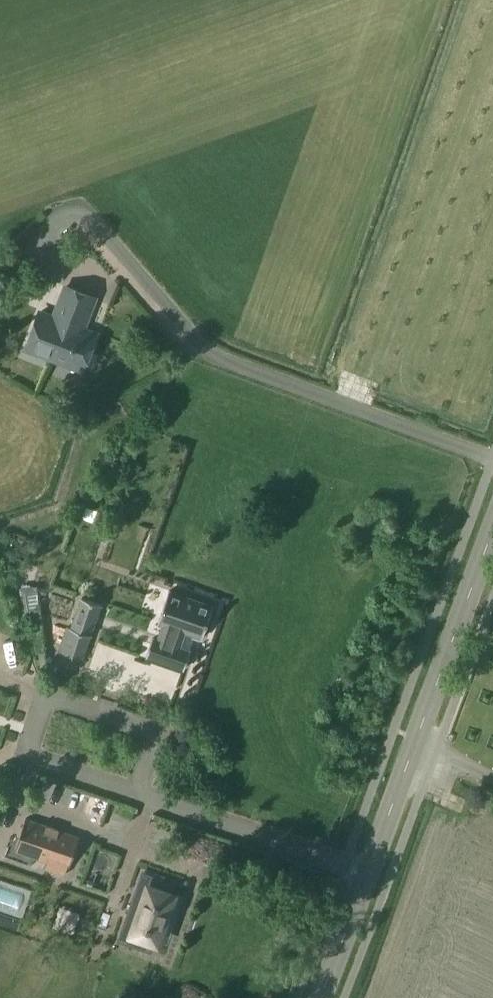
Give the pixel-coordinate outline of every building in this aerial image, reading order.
[(2,255),(0,258),(0,279),(12,264),(2,255)] [(66,286),(54,318),(40,312),(26,348),(83,370),(97,334),(82,329),(95,297),(66,286)] [(146,655),(184,668),(190,651),(179,648),(184,632),(202,638),(213,606),(169,591),(158,622),(163,624),(157,640),(152,638),(146,655)] [(71,629),(90,635),(100,604),(81,598),(71,629)] [(44,868),(64,875),(66,869),(67,870),(79,837),(25,818),(14,851),(46,862),(44,868)] [(134,904),(131,903),(118,941),(149,951),(152,942),(157,944),(163,926),(167,927),(171,914),(167,913),(174,895),(161,890),(164,881),(141,873),(133,896),(136,896),(134,904)]
